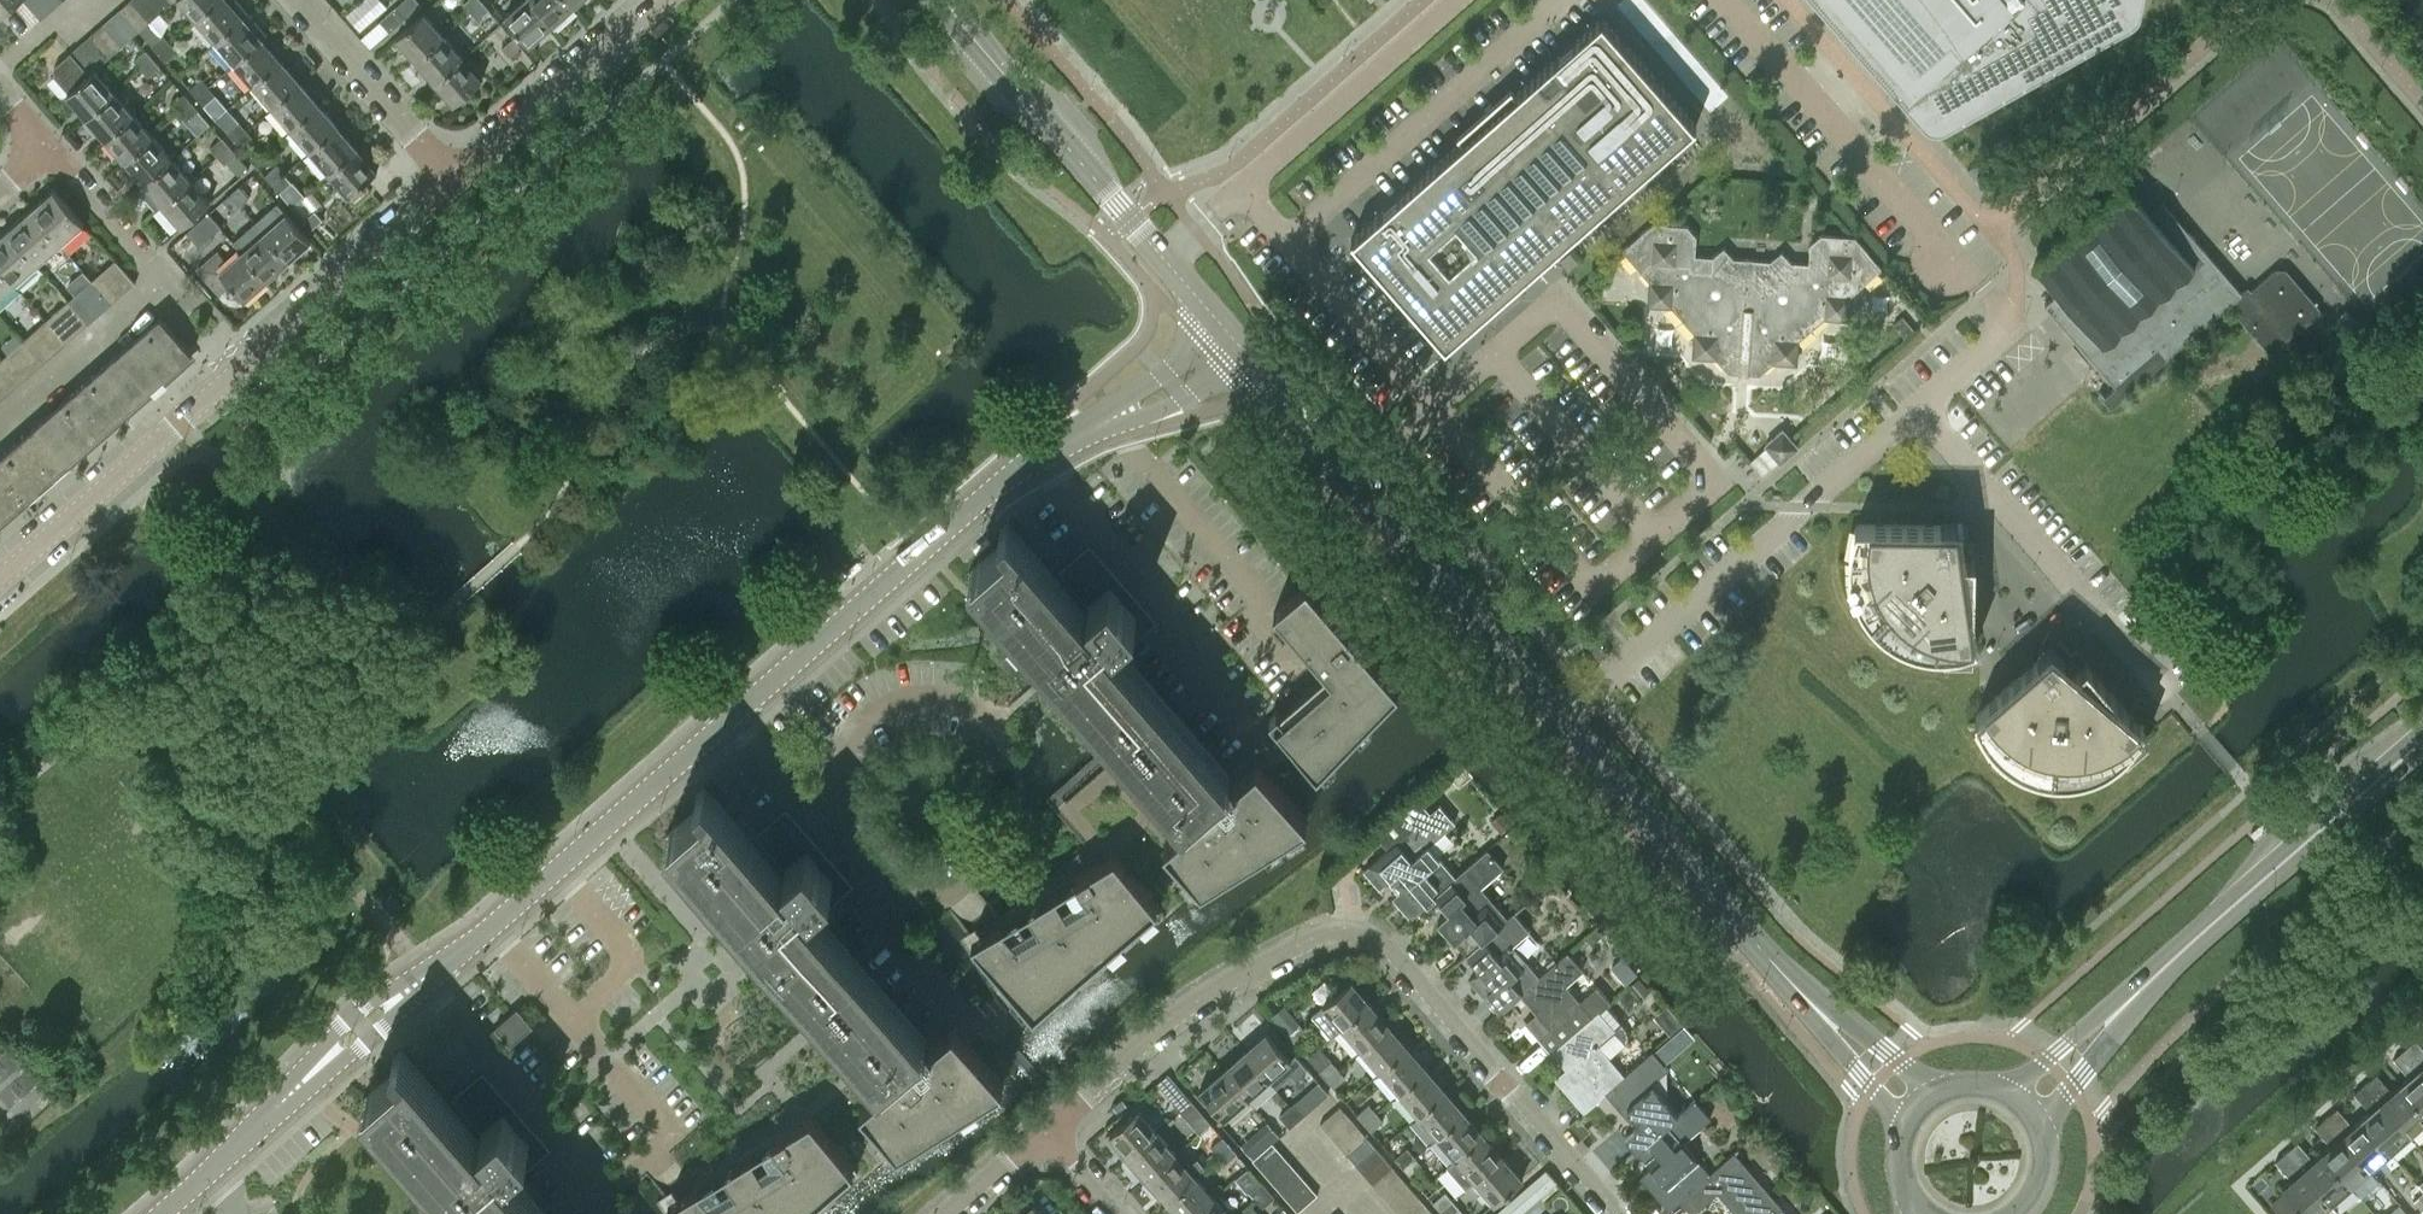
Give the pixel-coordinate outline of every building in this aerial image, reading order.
[(17,0),(0,0),(0,15),(17,0)] [(51,8),(44,0),(25,0),(40,18),(51,8)] [(150,19),(133,0),(127,0),(119,7),(138,30),(150,19)] [(161,10),(153,0),(133,0),(150,19),(161,10)] [(172,0),(153,0),(161,10),(172,0)] [(217,0),(180,0),(196,19),(217,0)] [(196,19),(215,41),(244,16),(247,13),(236,0),(217,0),(196,19)] [(412,10),(403,0),(401,0),(379,19),(389,31),(404,18),(412,10)] [(420,4),(417,0),(403,0),(412,10),(420,4)] [(480,0),(465,0),(463,2),(469,10),(480,0)] [(489,8),(482,0),(480,0),(469,10),(477,19),(489,8)] [(550,23),(530,0),(520,0),(503,14),(528,42),(550,23)] [(572,4),(569,0),(530,0),(550,23),(572,4)] [(1915,142),(1919,147),(1923,148),(1925,148),(1928,149),(1930,149),(1934,148),(1939,146),(2099,57),(2124,43),(2126,42),(2127,41),(2128,40),(2130,38),(2131,36),(2133,30),(2138,0),(1791,0),(1915,142)] [(414,58),(443,33),(423,10),(394,35),(414,58)] [(121,44),(132,34),(113,12),(102,22),(121,44)] [(263,38),(267,35),(247,13),(244,16),(215,41),(234,63),(263,38)] [(1457,134),(1462,140),(1351,238),(1445,345),(1696,125),(1601,17),(1517,92),(1511,86),(1457,134)] [(110,54),(121,44),(102,22),(91,32),(110,54)] [(100,63),(110,54),(91,32),(80,41),(100,63)] [(158,51),(170,42),(163,33),(151,43),(158,51)] [(433,80),(462,55),(443,33),(414,58),(433,80)] [(508,54),(520,44),(513,36),(501,46),(508,54)] [(253,85),(282,60),(263,38),(234,63),(253,85)] [(94,68),(100,63),(80,41),(69,51),(89,73),(94,68)] [(165,59),(177,50),(170,42),(158,51),(165,59)] [(140,67),(152,57),(145,49),(133,59),(140,67)] [(94,68),(89,73),(69,51),(52,66),(53,75),(67,91),(65,93),(85,116),(113,91),(94,68)] [(453,102),(481,77),(462,55),(433,80),(453,102)] [(148,75),(159,65),(152,57),(140,67),(148,75)] [(272,106),(301,81),(282,60),(253,85),(272,106)] [(196,96),(208,86),(201,77),(189,87),(196,96)] [(291,128),(320,103),(301,81),(272,106),(291,128)] [(203,103),(215,93),(208,86),(196,96),(203,103)] [(104,138),(133,113),(113,91),(85,116),(104,138)] [(179,111),(191,101),(184,93),(172,103),(179,111)] [(186,119),(198,109),(191,101),(179,111),(186,119)] [(309,149),(338,124),(320,103),(291,128),(309,149)] [(123,160),(152,135),(133,113),(104,138),(123,160)] [(234,140),(246,129),(239,121),(227,131),(234,140)] [(329,171),(358,146),(338,124),(309,149),(329,171)] [(243,150),(255,140),(246,129),(234,140),(243,150)] [(142,181),(171,156),(152,135),(123,160),(142,181)] [(217,155),(229,145),(221,136),(209,146),(217,155)] [(224,163),(236,152),(229,145),(217,155),(224,163)] [(348,193),(376,168),(358,146),(329,171),(348,193)] [(236,153),(226,162),(233,171),(244,163),(236,153)] [(161,203),(190,178),(171,156),(142,181),(161,203)] [(271,182),(283,172),(277,164),(265,175),(271,182)] [(279,191),(291,181),(283,172),(271,182),(279,191)] [(181,225),(209,200),(190,178),(161,203),(181,225)] [(2039,251),(2032,259),(2058,289),(2043,305),(2109,375),(2098,384),(2115,404),(2115,403),(2240,289),(2164,198),(2146,212),(2123,183),(2115,188),(2105,201),(2091,208),(2085,217),(2077,223),(2069,231),(2057,237),(2052,246),(2039,251)] [(240,204),(249,196),(238,184),(230,192),(240,204)] [(59,242),(82,222),(52,188),(29,208),(59,242)] [(233,211),(240,204),(230,192),(222,199),(233,211)] [(310,238),(286,210),(277,200),(255,220),(288,258),(310,238)] [(36,262),(59,242),(29,208),(6,228),(36,262)] [(311,227),(322,217),(315,209),(303,218),(311,227)] [(198,245),(220,226),(207,211),(185,231),(198,245)] [(266,277),(288,258),(255,220),(233,239),(242,249),(266,277)] [(1696,235),(1687,225),(1653,222),(1622,249),(1651,281),(1649,303),(1671,305),(1695,333),(1694,355),(1716,357),(1725,367),(1737,357),(1754,359),(1764,370),(1775,361),(1797,362),(1798,340),(1826,316),(1848,318),(1850,295),(1882,267),(1856,236),(1821,233),(1810,243),(1805,259),(1791,261),(1782,250),(1771,259),(1733,257),(1724,246),(1713,255),(1695,254),(1696,235)] [(36,262),(6,228),(0,233),(0,266),(14,281),(36,262)] [(244,297),(266,277),(242,249),(226,262),(218,253),(200,268),(219,290),(230,281),(244,297)] [(110,300),(133,280),(113,257),(90,277),(110,300)] [(14,281),(0,266),(0,293),(14,281)] [(2307,300),(2281,271),(2271,269),(2246,291),(2244,288),(2241,290),(2228,303),(2272,353),(2322,309),(2311,296),(2307,300)] [(87,320),(110,300),(90,277),(67,297),(87,320)] [(65,340),(87,320),(67,297),(45,317),(65,340)] [(190,350),(158,313),(0,452),(0,517),(190,350)] [(1895,321),(1893,323),(1905,336),(1914,329),(1902,315),(1896,320),(1895,321)] [(42,360),(65,340),(45,317),(22,337),(42,360)] [(42,360),(22,337),(0,356),(0,359),(19,380),(42,360)] [(19,380),(0,359),(0,397),(19,380)] [(1781,460),(1798,445),(1783,428),(1766,443),(1781,460)] [(1767,445),(1764,447),(1749,461),(1761,475),(1780,460),(1767,445)] [(1092,618),(1016,530),(1005,518),(993,528),(1004,540),(970,570),(1182,815),(1190,808),(1228,775),(1108,637),(1107,635),(1113,629),(1122,640),(1149,617),(1099,560),(1073,583),(1098,612),(1092,618)] [(1960,542),(1957,522),(1942,522),(1942,523),(1858,522),(1857,522),(1857,523),(1856,525),(1855,526),(1855,528),(1854,530),(1854,531),(1853,533),(1853,534),(1853,536),(1852,537),(1852,539),(1852,541),(1851,542),(1851,544),(1851,545),(1851,547),(1850,549),(1850,550),(1850,552),(1850,554),(1850,555),(1850,557),(1850,558),(1850,560),(1850,562),(1850,563),(1850,565),(1850,567),(1850,568),(1851,570),(1851,571),(1851,573),(1851,575),(1852,576),(1852,578),(1852,579),(1853,580),(1853,582),(1853,584),(1854,585),(1854,586),(1855,588),(1855,589),(1856,591),(1857,592),(1857,594),(1858,595),(1858,597),(1859,598),(1860,600),(1861,601),(1861,602),(1862,604),(1863,605),(1864,606),(1865,608),(1865,609),(1866,610),(1867,612),(1868,613),(1869,614),(1870,615),(1871,616),(1872,618),(1873,619),(1874,620),(1875,621),(1876,622),(1877,623),(1878,624),(1879,625),(1880,626),(1882,627),(1883,628),(1884,629),(1885,630),(1886,631),(1888,632),(1889,633),(1890,634),(1892,634),(1893,635),(1894,636),(1896,637),(1897,638),(1899,638),(1900,639),(1901,640),(1903,641),(1904,641),(1906,642),(1907,642),(1909,643),(1910,644),(1912,644),(1913,645),(1915,645),(1916,645),(1918,646),(1920,646),(1921,647),(1923,647),(1925,647),(1926,648),(1928,648),(1929,648),(1931,648),(1932,648),(1934,648),(1935,649),(1937,649),(1939,649),(1940,649),(1942,649),(1943,649),(1945,649),(1946,649),(1948,648),(1950,648),(1951,648),(1953,648),(1954,648),(1956,647),(1957,647),(1959,647),(1960,647),(1962,646),(1963,646),(1965,645),(1966,645),(1968,645),(1969,644),(1971,644),(1972,643),(1974,642),(1975,642),(1977,641),(1975,637),(1974,637),(1975,557),(1959,557),(1959,543),(1960,543),(1960,542)] [(1323,668),(1269,716),(1309,762),(1317,771),(1398,688),(1306,582),(1273,610),(1323,668)] [(2066,660),(2065,659),(2050,646),(2038,656),(2039,657),(1976,712),(1975,712),(1975,713),(1976,715),(1977,716),(1977,718),(1978,719),(1978,721),(1979,722),(1980,723),(1981,725),(1981,726),(1982,728),(1983,729),(1984,731),(1985,732),(1985,733),(1986,735),(1987,736),(1988,737),(1989,738),(1990,740),(1991,741),(1992,742),(1993,743),(1994,745),(1995,746),(1997,747),(1998,748),(1999,749),(2000,750),(2001,751),(2002,753),(2004,754),(2005,755),(2006,756),(2007,757),(2009,758),(2010,759),(2012,760),(2013,760),(2014,761),(2016,762),(2017,763),(2019,764),(2020,764),(2021,765),(2023,766),(2024,766),(2026,767),(2027,768),(2029,768),(2030,769),(2032,769),(2033,770),(2035,770),(2036,771),(2038,771),(2039,772),(2041,772),(2042,772),(2044,773),(2045,773),(2047,773),(2048,774),(2050,774),(2052,774),(2053,774),(2055,774),(2056,774),(2057,774),(2059,774),(2060,775),(2062,775),(2064,774),(2065,774),(2067,774),(2068,774),(2070,774),(2071,774),(2073,774),(2075,774),(2076,773),(2078,773),(2079,773),(2081,772),(2082,772),(2084,772),(2085,771),(2087,771),(2088,770),(2090,770),(2091,769),(2093,769),(2094,768),(2096,768),(2097,767),(2099,767),(2100,766),(2102,765),(2103,764),(2104,764),(2105,763),(2107,763),(2108,762),(2109,761),(2111,760),(2112,759),(2113,758),(2114,757),(2116,757),(2117,756),(2118,755),(2119,754),(2121,753),(2122,752),(2123,751),(2124,750),(2125,748),(2126,747),(2127,746),(2128,745),(2129,744),(2130,743),(2131,742),(2132,740),(2133,739),(2134,738),(2135,737),(2136,735),(2137,734),(2138,733),(2139,731),(2139,730),(2140,729),(2141,727),(2142,726),(2142,725),(2143,723),(2144,722),(2139,720),(2139,721),(2087,660),(2074,670),(2065,660),(2066,660)] [(971,935),(1032,1007),(1201,883),(1307,817),(1256,759),(1232,780),(1228,775),(1190,808),(1182,815),(1125,749),(1056,806),(1088,842),(971,935)] [(1456,762),(1448,769),(1461,784),(1467,778),(1469,777),(1456,762)] [(788,882),(712,794),(702,782),(690,792),(700,804),(667,833),(878,1078),(886,1072),(924,1039),(803,899),(809,893),(818,904),(844,882),(795,824),(769,847),(795,876),(788,882)] [(1431,812),(1417,796),(1415,793),(1373,830),(1389,848),(1364,869),(1380,887),(1394,875),(1404,887),(1394,896),(1411,917),(1437,894),(1436,893),(1455,876),(1428,845),(1455,822),(1439,804),(1431,812)] [(1499,812),(1491,820),(1501,831),(1509,824),(1499,812)] [(1480,886),(1502,866),(1487,849),(1455,876),(1436,893),(1437,894),(1451,910),(1438,920),(1466,952),(1506,917),(1480,886)] [(1538,874),(1537,878),(1540,881),(1545,883),(1548,881),(1551,875),(1548,872),(1542,872),(1538,874)] [(387,898),(397,910),(405,904),(394,891),(387,898)] [(1511,945),(1529,930),(1513,911),(1506,917),(1466,952),(1467,954),(1468,953),(1480,967),(1468,978),(1498,1013),(1522,992),(1521,991),(1538,976),(1511,945)] [(1602,934),(1597,927),(1586,936),(1591,943),(1602,934)] [(1565,985),(1582,970),(1566,952),(1538,976),(1521,991),(1522,992),(1530,1002),(1535,998),(1541,1006),(1526,1019),(1554,1050),(1555,1050),(1554,1049),(1598,1011),(1610,1001),(1596,985),(1579,1001),(1565,985)] [(1631,983),(1641,995),(1649,988),(1639,976),(1631,983)] [(1340,1026),(1368,1001),(1349,979),(1310,1013),(1329,1036),(1340,1026)] [(1621,992),(1620,995),(1620,999),(1623,1002),(1626,1003),(1630,1002),(1633,1000),(1634,996),(1633,993),(1631,990),(1627,989),(1624,990),(1621,992)] [(1359,1047),(1387,1023),(1368,1001),(1340,1026),(1359,1047)] [(1271,1016),(1287,1034),(1298,1024),(1299,1023),(1283,1005),(1271,1016)] [(510,1043),(533,1024),(517,1006),(495,1025),(510,1043)] [(1598,1044),(1614,1030),(1598,1011),(1554,1049),(1555,1050),(1568,1065),(1556,1076),(1584,1109),(1607,1089),(1606,1089),(1624,1074),(1598,1044)] [(679,1213),(807,1213),(897,1147),(1002,1080),(952,1022),(927,1043),(924,1039),(886,1072),(878,1078),(826,1018),(763,1078),(785,1103),(667,1200),(679,1213)] [(1378,1069),(1406,1045),(1387,1023),(1359,1047),(1378,1069)] [(1294,1042),(1305,1033),(1298,1024),(1287,1034),(1294,1042)] [(1287,1057),(1268,1036),(1264,1030),(1241,1050),(1266,1078),(1283,1063),(1294,1076),(1304,1067),(1292,1053),(1287,1057)] [(2414,1038),(2404,1047),(2422,1068),(2422,1048),(2414,1038)] [(1660,1043),(1652,1050),(1663,1063),(1671,1056),(1660,1043)] [(410,1056),(400,1044),(387,1054),(398,1066),(364,1096),(466,1213),(547,1213),(502,1162),(500,1160),(507,1154),(516,1165),(542,1142),(493,1085),(467,1108),(493,1137),(486,1143),(410,1056)] [(1397,1092),(1425,1067),(1406,1045),(1378,1069),(1397,1092)] [(1337,1067),(1330,1059),(1318,1046),(1307,1055),(1319,1069),(1318,1070),(1324,1077),(1337,1067)] [(2404,1047),(2393,1057),(2409,1074),(2400,1082),(2422,1108),(2422,1068),(2404,1047)] [(1244,1097),(1266,1078),(1241,1050),(1219,1069),(1244,1097)] [(1650,1083),(1668,1068),(1663,1063),(1652,1050),(1651,1050),(1624,1074),(1606,1089),(1607,1089),(1615,1099),(1620,1095),(1641,1120),(1626,1134),(1638,1148),(1639,1147),(1639,1146),(1676,1113),(1650,1083)] [(1332,1086),(1344,1076),(1337,1067),(1324,1077),(1332,1086)] [(1415,1112),(1443,1088),(1425,1067),(1397,1092),(1415,1112)] [(1223,1116),(1244,1097),(1219,1069),(1198,1087),(1223,1116)] [(2391,1090),(2376,1072),(2364,1082),(2408,1133),(2422,1120),(2422,1108),(2400,1082),(2391,1090)] [(2389,1150),(2408,1133),(2364,1082),(2352,1092),(2368,1110),(2360,1117),(2389,1150)] [(1314,1102),(1327,1091),(1320,1083),(1307,1094),(1314,1102)] [(1434,1134),(1463,1110),(1443,1088),(1415,1112),(1434,1134)] [(1179,1110),(1191,1099),(1183,1090),(1171,1101),(1179,1110)] [(1683,1141),(1710,1117),(1694,1098),(1676,1113),(1639,1146),(1639,1147),(1653,1163),(1641,1173),(1670,1207),(1682,1197),(1681,1197),(1710,1172),(1683,1141)] [(1185,1117),(1197,1106),(1191,1099),(1179,1110),(1185,1117)] [(1295,1119),(1304,1111),(1294,1100),(1285,1107),(1295,1119)] [(1363,1120),(1375,1109),(1369,1103),(1357,1113),(1363,1120)] [(1327,1133),(1348,1115),(1338,1104),(1318,1122),(1327,1133)] [(1127,1154),(1156,1129),(1136,1106),(1104,1134),(1117,1149),(1120,1146),(1126,1153),(1127,1154)] [(2360,1117),(2351,1124),(2336,1106),(2325,1116),(2369,1167),(2389,1150),(2360,1117)] [(1288,1124),(1295,1119),(1285,1107),(1277,1114),(1287,1125),(1288,1124)] [(1371,1129),(1383,1119),(1375,1109),(1363,1120),(1371,1129)] [(1454,1157),(1482,1132),(1463,1110),(1434,1134),(1454,1157)] [(1336,1142),(1356,1125),(1348,1115),(1327,1133),(1336,1142)] [(2350,1183),(2369,1167),(2325,1116),(2314,1125),(2330,1143),(2321,1150),(2350,1183)] [(1344,1152),(1365,1135),(1356,1125),(1336,1142),(1344,1152)] [(1146,1176),(1175,1151),(1156,1129),(1127,1154),(1126,1153),(1123,1156),(1136,1171),(1139,1168),(1146,1176)] [(1253,1129),(1237,1143),(1250,1158),(1266,1144),(1253,1129)] [(1473,1179),(1501,1154),(1482,1132),(1454,1157),(1455,1158),(1446,1165),(1466,1188),(1474,1180),(1473,1179)] [(1217,1153),(1229,1143),(1221,1134),(1209,1144),(1217,1153)] [(1353,1162),(1373,1145),(1365,1135),(1344,1152),(1353,1162)] [(2321,1150),(2313,1158),(2297,1140),(2286,1150),(2330,1201),(2331,1201),(2350,1183),(2321,1150)] [(1270,1141),(1250,1158),(1259,1168),(1279,1151),(1270,1141)] [(1224,1161),(1236,1150),(1229,1143),(1217,1153),(1224,1161)] [(1402,1165),(1414,1154),(1405,1144),(1392,1154),(1402,1165)] [(1362,1172),(1382,1155),(1373,1145),(1353,1162),(1362,1172)] [(2330,1201),(2286,1150),(2275,1160),(2290,1178),(2281,1186),(2285,1189),(2271,1201),(2282,1213),(2329,1213),(2337,1208),(2331,1201),(2330,1201)] [(1165,1198),(1194,1173),(1175,1151),(1146,1176),(1165,1198)] [(1268,1178),(1288,1161),(1279,1151),(1259,1168),(1268,1178)] [(1733,1152),(1710,1172),(1681,1197),(1682,1197),(1694,1211),(1723,1186),(1747,1213),(1787,1213),(1733,1152)] [(1409,1173),(1421,1163),(1414,1154),(1402,1165),(1409,1173)] [(1492,1201),(1520,1176),(1501,1154),(1473,1179),(1474,1180),(1492,1201)] [(1371,1183),(1391,1165),(1382,1155),(1362,1172),(1371,1183)] [(1277,1189),(1297,1172),(1288,1161),(1268,1178),(1277,1189)] [(1380,1194),(1401,1176),(1391,1165),(1371,1183),(1380,1194)] [(1286,1199),(1306,1182),(1297,1172),(1277,1189),(1286,1199)] [(1214,1195),(1194,1173),(1165,1198),(1179,1213),(1192,1213),(1214,1195)] [(1388,1203),(1409,1186),(1401,1176),(1380,1194),(1388,1203)] [(1256,1197),(1268,1187),(1259,1177),(1247,1188),(1256,1197)] [(1296,1210),(1315,1193),(1306,1182),(1286,1199),(1296,1210)] [(1540,1195),(1529,1182),(1497,1210),(1501,1213),(1518,1213),(1540,1195)] [(1397,1213),(1417,1195),(1409,1186),(1388,1203),(1397,1213)] [(1262,1204),(1274,1194),(1268,1187),(1256,1197),(1262,1204)] [(1439,1208),(1451,1198),(1445,1190),(1433,1201),(1439,1208)] [(2421,1207),(2422,1206),(2422,1193),(2415,1200),(2421,1207)] [(1214,1195),(1192,1213),(1230,1213),(1214,1195)] [(1425,1204),(1417,1195),(1397,1213),(1398,1213),(1414,1213),(1425,1204)] [(1459,1207),(1451,1198),(1439,1208),(1444,1213),(1451,1213),(1459,1207)] [(1031,1202),(1017,1213),(1041,1213),(1031,1202)] [(2388,1213),(2409,1213),(2400,1203),(2388,1213)] [(1425,1204),(1414,1213),(1433,1213),(1425,1204)]
